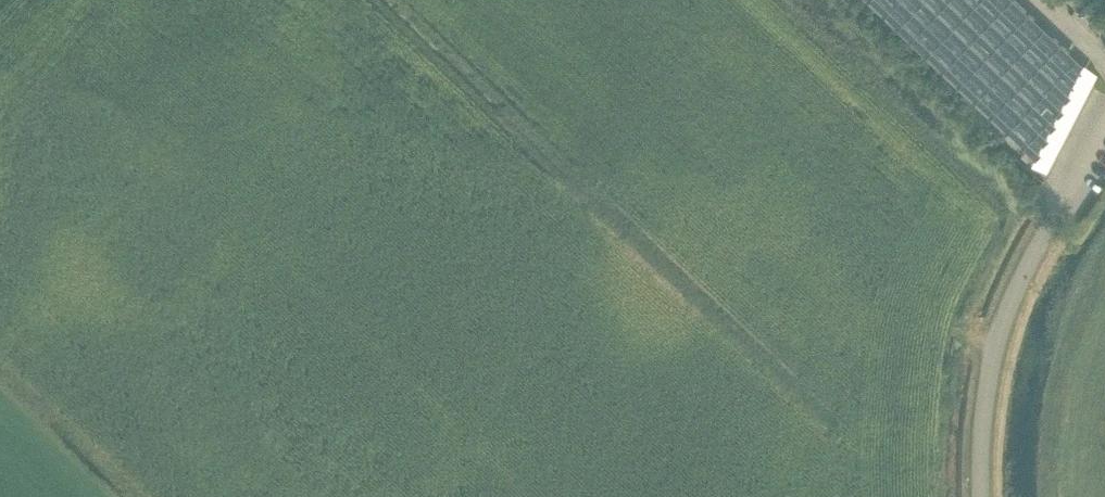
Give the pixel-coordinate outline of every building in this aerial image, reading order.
[(1031,132),(1024,147),(1042,155),(1049,140),(1031,132)]
